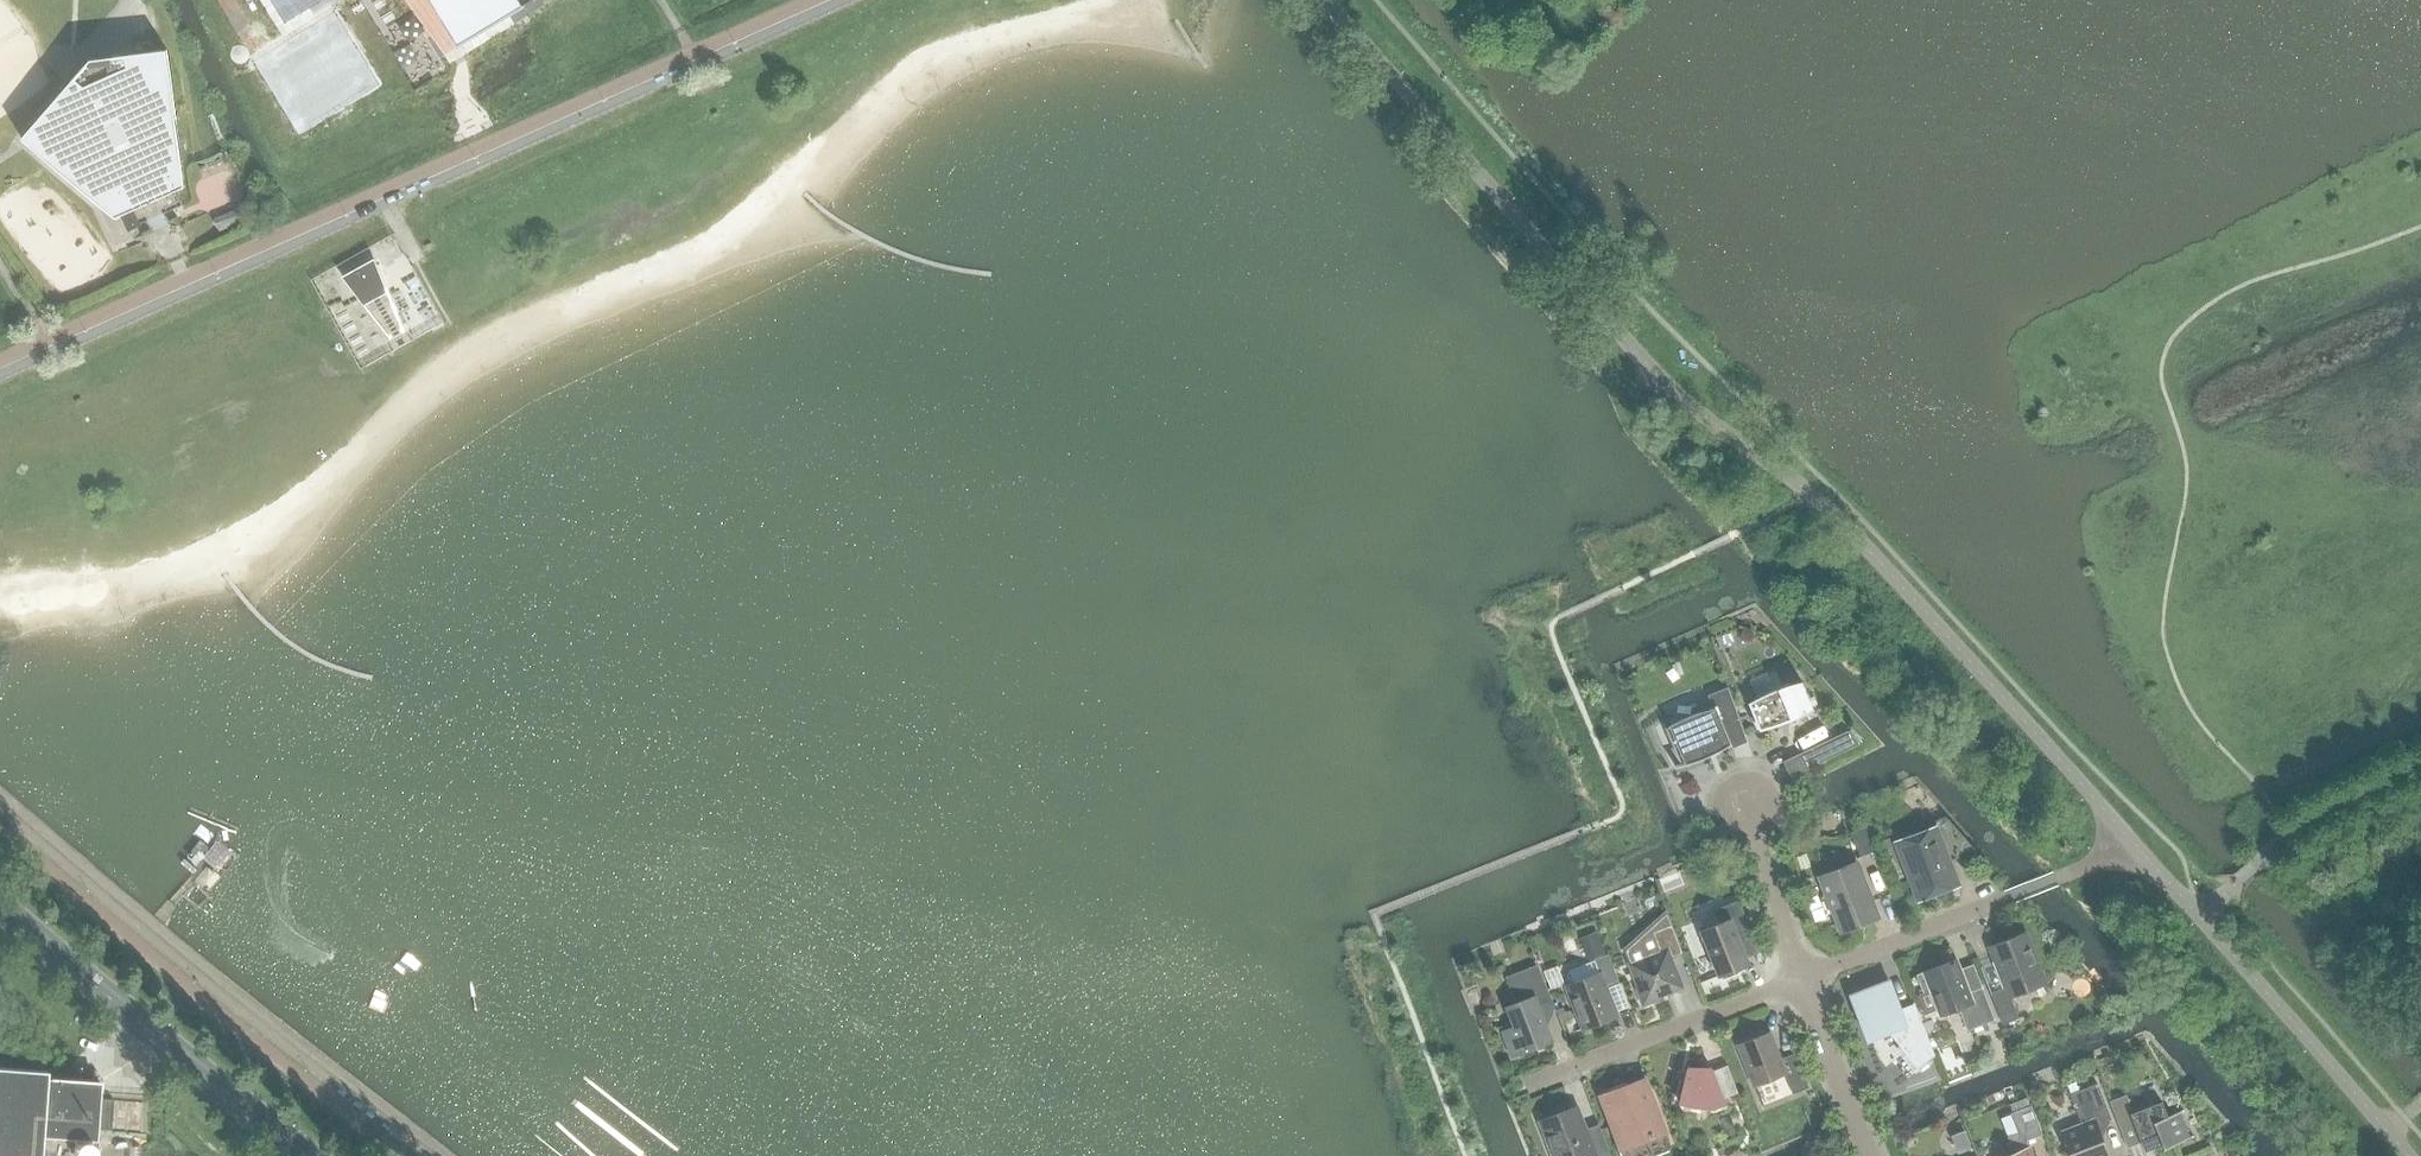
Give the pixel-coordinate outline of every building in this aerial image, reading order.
[(429,11),(441,26),(438,27),(440,30),(489,0),(424,0),(429,11)] [(114,218),(175,191),(184,187),(166,50),(90,59),(21,139),(114,218)] [(342,277),(360,301),(385,287),(375,259),(342,277)] [(344,305),(337,292),(326,298),(333,311),(344,305)] [(1805,712),(1812,708),(1801,681),(1794,682),(1787,684),(1780,687),(1773,689),(1767,692),(1760,695),(1754,699),(1747,703),(1758,730),(1765,729),(1772,727),(1785,722),(1792,719),(1799,716),(1805,712)] [(1674,765),(1674,767),(1682,765),(1689,763),(1696,760),(1703,758),(1710,755),(1717,751),(1723,748),(1730,744),(1723,726),(1738,720),(1727,689),(1709,696),(1715,708),(1708,709),(1701,711),(1695,713),(1688,716),(1681,719),(1675,722),(1668,725),(1684,763),(1674,765)] [(1847,731),(1809,749),(1816,763),(1859,743),(1847,731)] [(1935,820),(1950,861),(1975,852),(1944,817),(1935,820)] [(1857,857),(1873,851),(1864,826),(1848,832),(1857,857)] [(1897,844),(1918,898),(1956,883),(1947,861),(1942,863),(1929,831),(1897,844)] [(1856,865),(1820,879),(1826,895),(1823,900),(1827,908),(1832,911),(1833,911),(1840,928),(1875,914),(1856,865)] [(1700,930),(1718,975),(1748,964),(1738,938),(1751,933),(1738,900),(1714,910),(1719,923),(1700,930)] [(1651,925),(1624,950),(1629,964),(1638,988),(1636,989),(1642,1006),(1662,998),(1661,996),(1682,987),(1672,959),(1684,955),(1672,925),(1654,932),(1651,925)] [(1596,930),(1579,937),(1587,960),(1605,953),(1596,930)] [(2024,933),(1989,946),(2005,987),(1990,993),(2002,1024),(2018,1018),(2010,997),(2044,984),(2024,933)] [(1619,983),(1607,954),(1593,959),(1568,969),(1566,976),(1569,984),(1566,986),(1582,1029),(1616,1016),(1605,988),(1619,983)] [(1954,960),(1916,975),(1923,993),(1931,989),(1941,1015),(1958,1009),(1966,1030),(1994,1020),(1981,987),(1967,993),(1954,960)] [(1532,967),(1505,977),(1515,1003),(1505,1007),(1513,1027),(1501,1031),(1511,1056),(1551,1041),(1531,989),(1539,986),(1532,967)] [(1889,986),(1851,1000),(1851,1002),(1852,1001),(1865,1035),(1867,1035),(1869,1041),(1875,1039),(1879,1037),(1887,1031),(1919,1071),(1920,1071),(1918,1068),(1934,1056),(1914,1004),(1900,1009),(1890,983),(1889,984),(1889,986)] [(1569,1010),(1559,1014),(1562,1021),(1572,1017),(1569,1010)] [(1737,1044),(1750,1076),(1754,1087),(1784,1075),(1792,1094),(1808,1087),(1794,1053),(1779,1059),(1768,1032),(1737,1044)] [(1688,1063),(1679,1103),(1695,1107),(1695,1105),(1712,1106),(1713,1108),(1724,1103),(1723,1099),(1737,1093),(1727,1065),(1712,1071),(1710,1066),(1709,1067),(1710,1068),(1703,1071),(1689,1068),(1690,1063),(1688,1063)] [(41,1137),(45,1077),(46,1071),(0,1068),(0,1155),(40,1155),(41,1137)] [(45,1077),(41,1137),(95,1141),(99,1082),(45,1077)] [(1622,1145),(1626,1155),(1652,1155),(1669,1150),(1643,1082),(1603,1097),(1622,1145)] [(2070,1155),(2107,1155),(2096,1128),(2111,1122),(2096,1084),(2069,1095),(2081,1125),(2061,1132),(2070,1155)] [(2144,1151),(2162,1144),(2163,1149),(2187,1139),(2177,1112),(2167,1116),(2161,1101),(2133,1112),(2126,1094),(2108,1101),(2115,1119),(2127,1148),(2140,1142),(2144,1151)] [(2026,1098),(2009,1105),(2013,1113),(2029,1106),(2026,1098)] [(2013,1113),(2010,1113),(2018,1132),(2021,1141),(2024,1140),(2041,1133),(2030,1106),(2029,1106),(2013,1113)] [(1592,1154),(1593,1155),(1610,1155),(1598,1125),(1585,1130),(1576,1107),(1539,1122),(1553,1155),(1586,1155),(1592,1154)] [(2024,1140),(2021,1141),(2018,1132),(2007,1136),(2011,1155),(2030,1155),(2024,1140)]
